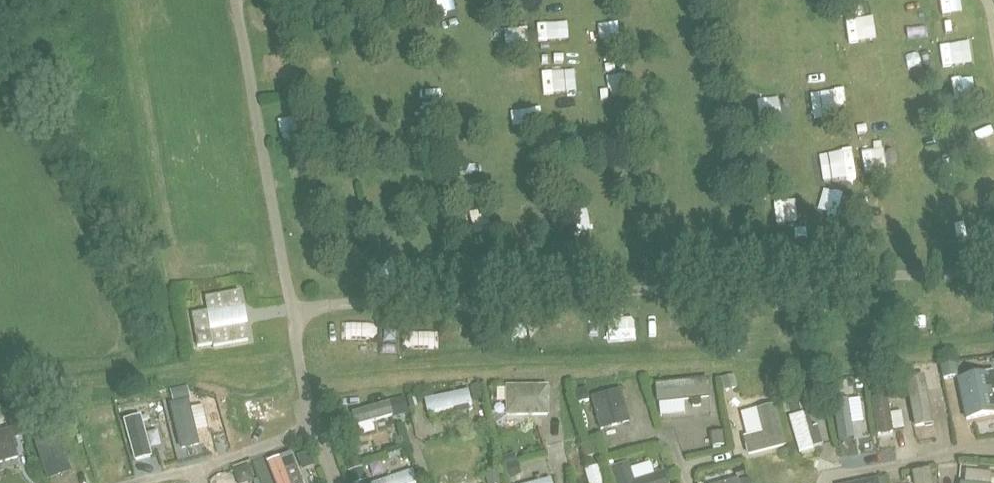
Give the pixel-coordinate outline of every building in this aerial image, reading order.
[(967,21),(964,0),(941,0),(944,24),(967,21)] [(822,95),(845,92),(841,60),(818,63),(822,95)] [(798,123),(797,97),(778,98),(778,124),(798,123)] [(814,101),(813,126),(829,126),(830,102),(814,101)] [(974,181),(980,203),(990,200),(984,179),(974,181)] [(840,197),(827,199),(831,219),(844,217),(840,197)] [(804,212),(781,213),(782,234),(805,233),(804,212)] [(212,298),(215,330),(251,326),(248,294),(212,298)] [(955,361),(941,364),(943,378),(957,375),(955,361)] [(959,379),(967,420),(993,415),(993,401),(988,373),(959,379)] [(914,427),(932,424),(923,375),(906,378),(914,427)] [(709,399),(707,381),(656,386),(658,405),(683,402),(690,401),(691,408),(701,407),(700,400),(709,399)] [(482,383),(471,386),(474,400),(485,398),(482,383)] [(505,415),(547,415),(547,387),(505,387),(505,415)] [(592,397),(600,428),(629,421),(620,389),(592,397)] [(471,404),(468,390),(425,399),(428,414),(455,407),(456,412),(469,409),(468,404),(471,404)] [(886,397),(871,399),(877,435),(892,433),(886,397)] [(271,419),(280,418),(276,398),(268,399),(271,419)] [(392,415),(407,411),(404,399),(388,403),(392,415)] [(845,401),(831,403),(837,445),(851,443),(845,401)] [(197,445),(187,402),(168,407),(178,449),(197,445)] [(387,403),(351,412),(355,426),(391,416),(387,403)] [(764,435),(744,440),(748,456),(785,446),(775,407),(758,411),(764,435)] [(814,450),(813,447),(804,415),(804,413),(790,417),(800,454),(814,450)] [(0,434),(0,464),(17,459),(11,438),(9,432),(0,434)] [(60,436),(36,443),(47,478),(71,471),(60,436)] [(585,459),(599,455),(595,441),(581,445),(585,459)] [(266,466),(273,482),(302,482),(292,456),(266,466)] [(238,482),(243,482),(254,479),(249,463),(233,469),(238,482)] [(612,482),(667,482),(664,472),(633,482),(627,465),(609,470),(612,482)] [(586,471),(589,482),(605,482),(600,467),(586,471)] [(412,471),(375,482),(416,482),(412,471)] [(915,482),(931,482),(929,471),(913,474),(915,482)]
